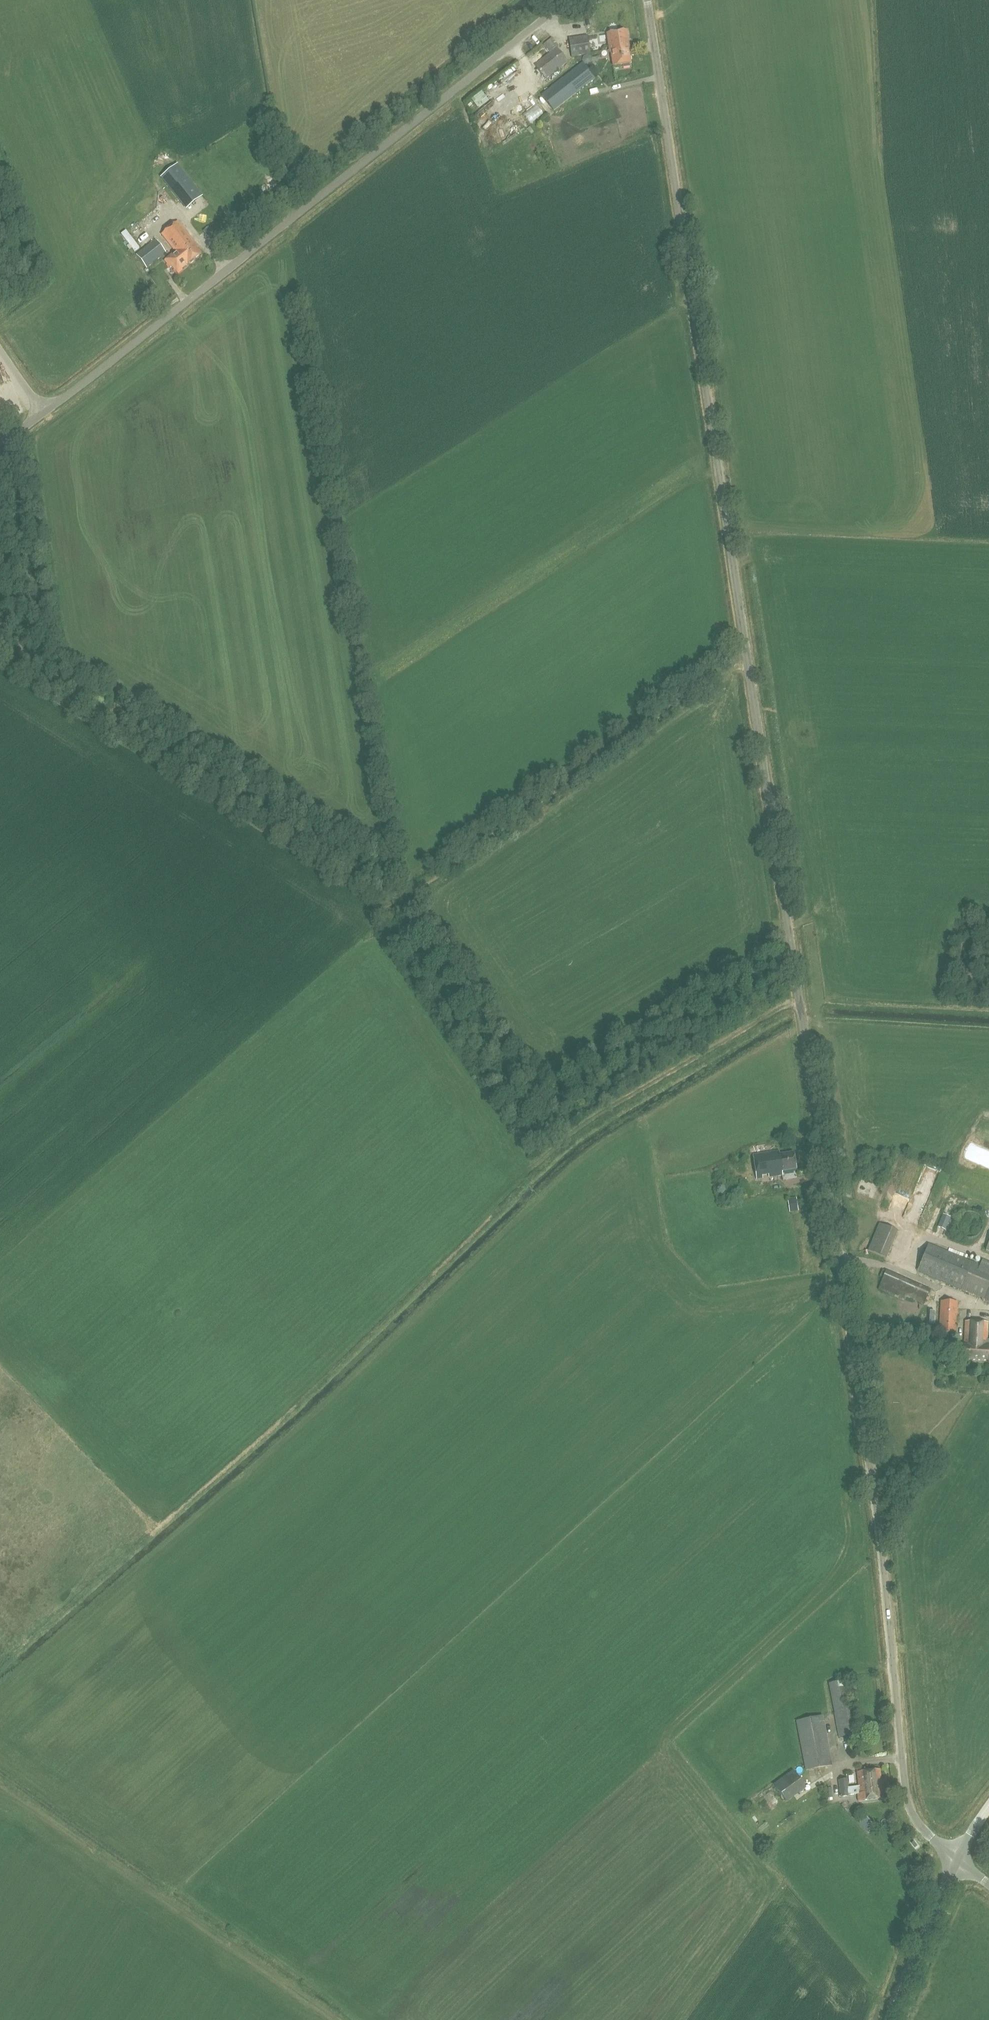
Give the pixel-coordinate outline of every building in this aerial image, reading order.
[(596,4),(585,3),(585,15),(596,15),(596,4)] [(629,51),(630,51),(627,31),(608,33),(611,53),(612,53),(614,67),(623,65),(623,68),(630,67),(629,65),(631,64),(629,51)] [(573,57),(591,54),(588,36),(570,39),(573,57)] [(546,80),(568,62),(557,49),(535,66),(546,80)] [(554,111),(595,79),(583,63),(542,96),(554,111)] [(538,102),(525,115),(533,123),(545,110),(538,102)] [(512,117),(518,109),(513,105),(506,113),(512,117)] [(531,124),(525,115),(518,120),(523,128),(531,124)] [(177,167),(162,179),(167,186),(180,201),(195,189),(177,167)] [(170,268),(172,266),(178,273),(189,265),(188,264),(202,254),(198,249),(199,248),(178,222),(162,235),(177,253),(166,262),(170,268)] [(147,269),(167,253),(156,240),(137,256),(147,269)] [(783,1176),(783,1172),(796,1170),(794,1153),(780,1155),(779,1152),(754,1156),(757,1180),(783,1176)] [(875,1185),(868,1184),(866,1196),(874,1197),(875,1185)] [(800,1201),(793,1202),(796,1216),(803,1215),(800,1201)] [(951,1218),(944,1215),(939,1228),(946,1231),(951,1218)] [(873,1249),(890,1257),(901,1231),(884,1224),(873,1249)] [(917,1271),(988,1302),(988,1263),(982,1260),(980,1266),(928,1244),(917,1271)] [(883,1279),(879,1290),(906,1301),(907,1298),(924,1305),(930,1290),(886,1271),(886,1272),(883,1271),(880,1278),(883,1279)] [(956,1335),(958,1303),(934,1301),(933,1311),(940,1311),(939,1334),(956,1335)] [(966,1322),(964,1346),(962,1346),(961,1360),(988,1362),(988,1364),(988,1341),(988,1340),(988,1323),(966,1322)] [(829,1684),(841,1737),(856,1734),(845,1681),(829,1684)] [(823,1716),(796,1721),(804,1763),(806,1771),(833,1765),(823,1716)] [(841,1796),(850,1796),(857,1795),(858,1801),(883,1799),(880,1770),(857,1772),(859,1786),(848,1788),(848,1779),(839,1780),(841,1796)] [(793,1771),(774,1785),(787,1803),(806,1789),(793,1771)] [(832,1788),(824,1789),(825,1798),(833,1798),(832,1788)]
